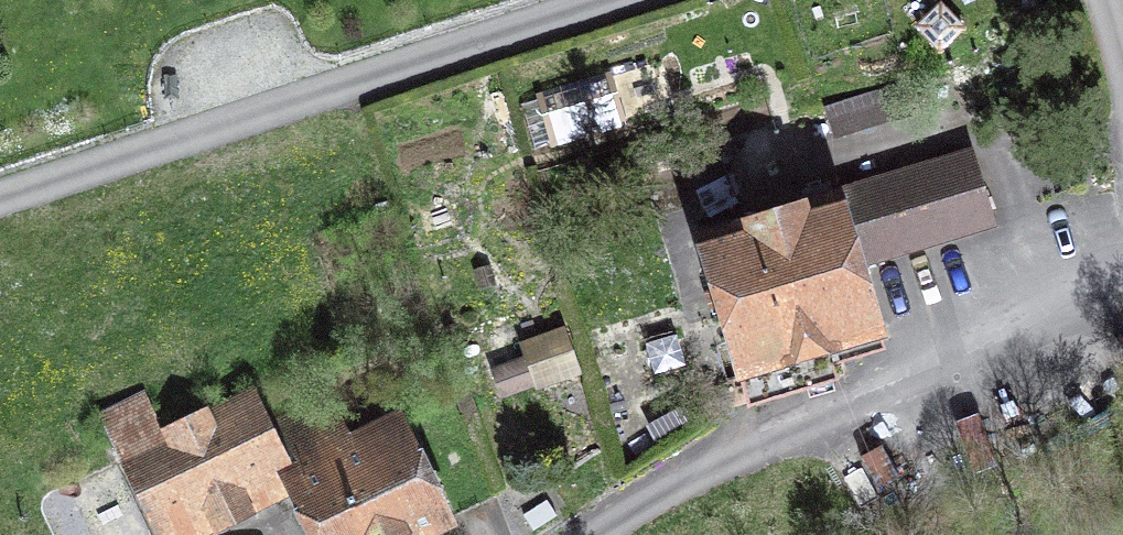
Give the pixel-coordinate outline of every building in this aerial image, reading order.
[(628,127),(611,73),(536,95),(552,150),(628,127)] [(894,85),(824,106),(834,141),(904,121),(894,85)] [(741,391),(748,413),(838,386),(832,366),(889,348),(866,271),(999,232),(974,149),(833,191),(830,184),(743,210),(749,228),(739,231),(742,242),(695,256),(736,392),(741,391)] [(583,377),(566,328),(519,344),(536,393),(583,377)] [(502,399),(531,390),(521,359),(492,368),(502,399)] [(272,496),(293,487),(314,534),(424,534),(452,522),(408,425),(356,449),(331,394),(270,422),(259,398),(166,440),(144,392),(98,412),(153,534),(266,484),(272,496)] [(648,430),(656,443),(691,423),(683,410),(648,430)] [(558,515),(547,501),(525,516),(536,531),(558,515)]
